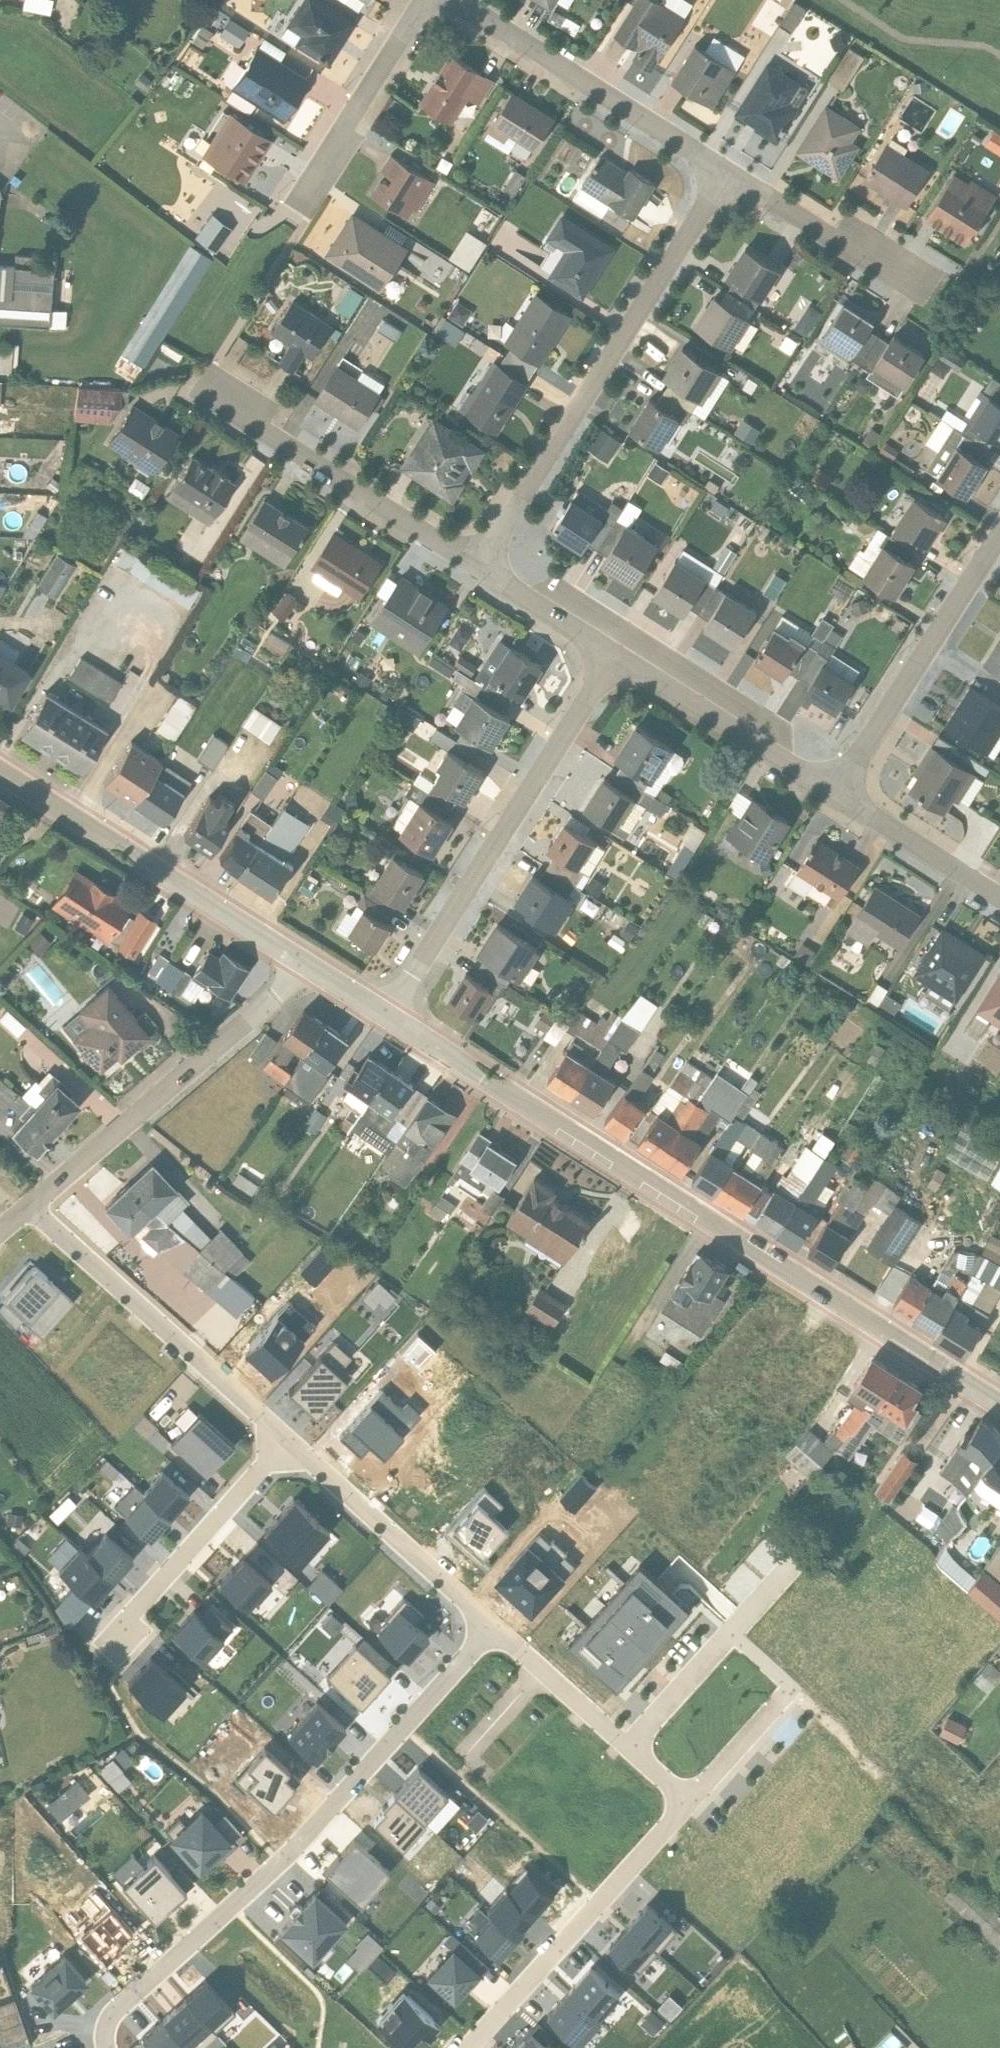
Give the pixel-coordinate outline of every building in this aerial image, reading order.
[(22,9),(49,14),(51,0),(24,0),(22,9)] [(285,23),(287,25),(280,37),(294,46),(295,45),(328,66),(355,22),(320,0),(300,0),(285,23)] [(357,11),(364,1),(365,2),(366,0),(340,0),(357,11)] [(550,8),(555,0),(537,0),(550,8)] [(652,70),(694,5),(686,0),(660,0),(634,0),(613,33),(616,35),(614,38),(628,47),(630,44),(636,50),(637,50),(632,57),(652,70)] [(248,31),(229,18),(218,35),(237,47),(248,31)] [(211,33),(201,26),(192,42),(201,48),(211,33)] [(230,88),(282,121),(309,79),(278,60),(284,51),(262,37),(230,88)] [(672,81),(713,107),(736,70),(745,56),(714,37),(705,50),(695,44),(672,81)] [(864,57),(850,47),(828,81),(842,90),(864,57)] [(451,55),(421,103),(452,122),(468,97),(477,103),(492,80),(479,72),(479,73),(451,55)] [(734,113),(778,141),(799,108),(798,107),(808,91),(799,86),(800,83),(767,62),(734,113)] [(489,132),(485,138),(508,152),(516,139),(534,151),(555,118),(513,91),(488,131),(489,132)] [(405,107),(394,99),(385,113),(395,120),(405,107)] [(861,127),(825,104),(795,151),(838,180),(860,146),(853,141),(861,127)] [(269,140),(226,113),(201,154),(243,181),(269,140)] [(986,143),(999,151),(999,129),(996,126),(986,143)] [(907,148),(891,138),(889,143),(886,142),(863,180),(906,208),(929,170),(904,153),(907,148)] [(372,194),(408,217),(413,209),(416,211),(430,189),(427,187),(431,180),(390,154),(381,169),(392,177),(388,183),(385,180),(379,182),(372,194)] [(600,157),(581,187),(583,189),(577,198),(603,214),(610,203),(632,218),(654,183),(631,169),(628,175),(600,157)] [(955,174),(926,218),(966,243),(997,196),(972,179),(969,183),(955,174)] [(381,292),(409,248),(401,243),(406,235),(389,224),(384,232),(352,211),(324,255),(381,292)] [(230,229),(209,214),(193,237),(214,252),(230,229)] [(615,248),(561,214),(545,238),(564,250),(547,277),(582,299),(615,248)] [(472,268),(489,239),(469,227),(451,256),(472,268)] [(143,369),(156,349),(178,361),(182,355),(162,340),(212,260),(189,245),(111,369),(131,382),(140,367),(143,369)] [(754,309),(779,270),(745,249),(744,249),(747,252),(738,267),(735,265),(727,277),(734,281),(728,291),(754,309)] [(14,323),(14,328),(41,330),(41,325),(65,327),(66,311),(49,309),(53,258),(15,254),(13,266),(0,265),(0,322),(14,323)] [(336,308),(349,317),(363,296),(350,287),(336,308)] [(713,295),(694,325),(730,348),(754,309),(728,291),(722,300),(713,295)] [(572,316),(535,293),(503,342),(511,347),(505,356),(532,373),(537,364),(540,366),(572,316)] [(280,363),(294,372),(305,354),(312,358),(332,325),(293,301),(272,333),(291,345),(280,363)] [(809,333),(824,309),(812,301),(796,325),(809,333)] [(849,357),(862,365),(880,336),(869,329),(874,321),(845,302),(820,341),(847,359),(849,357)] [(471,312),(457,303),(448,317),(462,326),(471,312)] [(382,321),(377,329),(395,340),(400,331),(382,321)] [(880,336),(862,365),(870,370),(867,376),(897,395),(924,355),(894,335),(889,342),(880,336)] [(797,343),(786,336),(779,346),(790,354),(797,343)] [(663,393),(692,411),(700,400),(703,401),(722,372),(681,346),(662,376),(670,381),(663,393)] [(958,371),(964,360),(944,348),(931,370),(943,377),(950,366),(958,371)] [(497,433),(529,383),(526,382),(532,373),(505,356),(499,365),(492,360),(472,393),(470,391),(468,393),(466,391),(457,406),(460,407),(459,409),(497,433)] [(379,396),(386,385),(362,370),(358,378),(337,365),(314,401),(358,429),(372,408),(380,413),(388,401),(379,396)] [(948,423),(988,449),(999,432),(999,382),(992,377),(982,392),(980,390),(962,418),(954,414),(948,423)] [(78,387),(74,420),(110,423),(119,406),(126,406),(127,391),(78,387)] [(648,399),(629,429),(660,449),(678,420),(683,423),(691,411),(663,393),(657,403),(648,399)] [(177,433),(131,404),(106,444),(136,464),(133,469),(148,477),(151,473),(152,474),(177,433)] [(948,423),(940,419),(925,443),(938,451),(927,469),(937,476),(937,477),(968,497),(988,465),(981,460),(988,449),(948,423)] [(452,500),(463,484),(460,482),(469,466),(473,468),(483,452),(433,420),(402,468),(452,500)] [(621,443),(599,427),(585,447),(607,463),(621,443)] [(871,428),(862,441),(873,448),(874,446),(877,447),(883,437),(871,428)] [(898,450),(883,441),(874,455),(909,476),(913,469),(894,457),(898,450)] [(190,459),(166,498),(208,524),(233,485),(225,480),(227,477),(212,467),(209,471),(190,459)] [(655,463),(647,475),(661,484),(669,472),(655,463)] [(832,477),(818,468),(809,482),(823,491),(832,477)] [(824,497),(797,480),(791,490),(818,507),(824,497)] [(552,531),(583,549),(587,543),(597,549),(616,518),(622,509),(612,503),(608,510),(578,491),(572,501),(571,500),(552,531)] [(897,527),(891,536),(913,551),(919,541),(928,546),(946,518),(913,496),(895,525),(897,527)] [(309,527),(265,499),(240,539),(285,567),(309,527)] [(659,544),(616,518),(597,549),(606,555),(601,563),(633,584),(659,544)] [(878,529),(864,552),(860,549),(849,566),(863,574),(862,576),(896,597),(915,565),(908,560),(913,551),(891,536),(878,529)] [(333,532),(311,568),(317,572),(312,579),(337,595),(342,587),(360,599),(383,563),(333,532)] [(699,613),(738,551),(730,546),(724,554),(723,553),(713,569),(683,550),(677,560),(675,559),(653,596),(683,615),(689,607),(699,613)] [(58,551),(38,584),(59,596),(78,562),(58,551)] [(785,581),(774,574),(763,592),(774,599),(785,581)] [(418,653),(450,605),(401,575),(371,623),(418,653)] [(733,648),(757,611),(716,587),(699,613),(709,620),(704,629),(733,648)] [(298,600),(285,592),(272,611),(284,620),(298,600)] [(851,604),(855,616),(868,611),(864,599),(851,604)] [(774,626),(754,658),(784,676),(788,670),(799,677),(830,629),(832,625),(821,618),(811,634),(782,616),(776,627),(774,626)] [(459,626),(449,643),(460,650),(471,633),(459,626)] [(842,637),(830,629),(799,677),(810,685),(806,691),(836,710),(853,683),(852,681),(859,670),(832,653),(842,637)] [(999,676),(999,637),(982,665),(999,676)] [(0,640),(0,699),(9,705),(30,671),(12,660),(18,651),(0,640)] [(501,641),(475,680),(509,702),(516,692),(523,696),(541,667),(501,641)] [(477,666),(460,655),(454,665),(471,676),(477,666)] [(453,670),(433,657),(430,663),(449,675),(453,670)] [(100,671),(80,659),(66,682),(86,694),(100,671)] [(509,702),(457,670),(453,677),(464,684),(453,703),(462,709),(453,722),(464,729),(456,741),(476,753),(484,741),(493,747),(510,719),(502,714),(509,702)] [(120,683),(100,671),(86,694),(107,706),(120,683)] [(968,684),(942,727),(988,756),(990,754),(993,756),(999,746),(999,704),(968,684)] [(76,711),(45,692),(20,734),(50,753),(76,711)] [(155,731),(173,743),(196,708),(178,696),(155,731)] [(281,725),(255,708),(243,725),(269,743),(281,725)] [(421,720),(400,708),(393,718),(395,720),(395,721),(413,732),(421,720)] [(50,753),(81,772),(106,729),(76,711),(50,753)] [(674,748),(635,724),(615,757),(623,763),(617,772),(666,803),(671,796),(659,787),(663,781),(667,780),(671,773),(677,772),(684,761),(683,755),(673,750),(674,748)] [(466,802),(484,772),(470,763),(476,753),(454,739),(436,728),(430,738),(448,749),(437,766),(442,769),(434,782),(419,773),(413,783),(451,807),(457,797),(466,803),(466,802)] [(911,790),(943,811),(953,797),(957,800),(958,799),(968,805),(983,781),(973,775),(949,759),(955,749),(938,737),(915,774),(919,777),(911,790)] [(103,784),(132,804),(159,764),(130,742),(103,784)] [(962,753),(958,759),(985,776),(989,770),(962,753)] [(272,763),(252,791),(263,798),(282,771),(272,763)] [(132,804),(162,824),(189,784),(159,764),(132,804)] [(604,778),(585,808),(615,827),(613,830),(626,837),(645,806),(659,814),(666,803),(617,772),(611,782),(604,778)] [(451,807),(413,783),(406,794),(411,797),(393,826),(401,830),(400,833),(434,855),(454,823),(446,818),(451,807)] [(740,815),(735,823),(733,822),(725,835),(766,861),(791,821),(752,797),(751,798),(738,791),(727,807),(740,815)] [(182,836),(209,854),(230,823),(225,820),(235,805),(222,795),(218,802),(208,796),(182,836)] [(10,807),(0,801),(0,829),(10,807)] [(310,825),(283,808),(239,875),(273,896),(294,865),(286,860),(310,825)] [(272,824),(251,810),(217,860),(239,875),(272,824)] [(570,814),(564,823),(547,849),(555,854),(546,868),(580,890),(605,850),(584,836),(590,827),(570,814)] [(817,838),(788,885),(804,895),(812,882),(839,899),(860,866),(817,838)] [(405,907),(425,875),(393,855),(373,886),(370,884),(365,894),(391,911),(397,902),(405,907)] [(52,908),(133,958),(156,921),(138,910),(123,933),(116,928),(131,905),(74,868),(52,908)] [(587,895),(546,868),(539,880),(531,875),(513,902),(556,930),(575,902),(579,906),(587,895)] [(317,880),(310,875),(307,879),(306,878),(298,890),(312,898),(319,886),(315,884),(317,880)] [(592,877),(585,888),(597,896),(604,885),(592,877)] [(899,947),(921,914),(875,885),(846,931),(867,945),(875,932),(899,947)] [(336,929),(347,936),(350,932),(364,942),(364,943),(370,948),(371,946),(376,949),(391,926),(384,922),(391,911),(365,894),(352,915),(347,912),(336,929)] [(32,920),(22,914),(13,928),(23,935),(32,920)] [(628,921),(620,933),(631,940),(640,929),(628,921)] [(512,975),(520,981),(540,950),(496,922),(476,953),(485,959),(479,968),(506,984),(512,975)] [(986,955),(942,927),(912,974),(931,986),(926,995),(949,1010),(954,1001),(956,1002),(986,955)] [(50,943),(39,933),(27,946),(37,957),(50,943)] [(614,933),(608,943),(622,952),(629,943),(614,933)] [(228,997),(246,970),(223,954),(214,966),(204,959),(192,976),(158,955),(146,972),(156,978),(154,981),(169,991),(169,993),(180,995),(181,994),(192,1002),(203,986),(212,992),(215,988),(228,997)] [(466,974),(449,1000),(479,1019),(496,995),(499,996),(506,984),(479,968),(473,978),(466,974)] [(974,1010),(999,1026),(999,969),(974,1010)] [(79,1014),(61,1028),(82,1053),(79,1055),(86,1063),(89,1061),(99,1073),(116,1058),(120,1062),(149,1038),(107,988),(78,1013),(79,1014)] [(656,1006),(641,995),(621,1018),(609,1038),(628,1051),(656,1006)] [(555,1044),(569,1024),(545,1009),(535,1025),(546,1033),(544,1037),(555,1044)] [(264,1068),(285,1083),(292,1072),(284,1067),(298,1048),(306,1053),(325,1025),(304,1010),(264,1068)] [(5,1011),(0,1016),(0,1020),(17,1035),(24,1028),(5,1011)] [(602,1049),(621,1018),(612,1012),(607,1020),(601,1016),(597,1022),(579,1011),(565,1030),(575,1036),(576,1034),(602,1049)] [(348,1041),(347,1041),(325,1025),(285,1083),(283,1087),(304,1102),(293,1119),(304,1127),(317,1108),(308,1102),(315,1089),(310,1085),(317,1074),(323,1077),(331,1065),(333,1066),(337,1060),(336,1059),(348,1041)] [(252,1055),(262,1063),(276,1041),(266,1034),(252,1055)] [(597,1057),(571,1042),(566,1050),(564,1049),(556,1062),(558,1063),(548,1081),(572,1096),(597,1057)] [(572,1096),(596,1111),(607,1094),(610,1096),(617,1085),(604,1075),(614,1058),(602,1049),(597,1057),(572,1096)] [(651,1073),(664,1055),(656,1049),(605,1120),(625,1135),(646,1107),(637,1099),(654,1076),(651,1073)] [(392,1070),(369,1054),(359,1069),(355,1067),(344,1082),(352,1088),(343,1101),(352,1107),(339,1125),(349,1131),(392,1070)] [(696,1104),(712,1078),(685,1061),(629,1138),(640,1146),(660,1158),(696,1104)] [(407,1126),(429,1095),(392,1070),(342,1141),(361,1154),(370,1139),(389,1152),(398,1139),(389,1132),(398,1119),(407,1126)] [(35,1081),(21,1097),(57,1128),(79,1103),(69,1095),(71,1091),(52,1074),(51,1075),(48,1072),(37,1084),(35,1081)] [(36,1152),(57,1128),(20,1096),(0,1081),(0,1115),(7,1106),(22,1119),(12,1131),(36,1152)] [(742,1121),(761,1092),(753,1086),(693,1179),(714,1193),(734,1163),(733,1162),(745,1144),(748,1146),(759,1131),(746,1123),(745,1123),(742,1121)] [(406,1185),(457,1114),(429,1095),(407,1126),(395,1144),(404,1150),(388,1173),(406,1185)] [(713,1102),(704,1096),(698,1105),(696,1104),(660,1158),(681,1172),(719,1113),(710,1107),(713,1102)] [(326,1117),(316,1110),(304,1127),(315,1134),(326,1117)] [(492,1140),(479,1131),(448,1181),(453,1185),(457,1178),(458,1178),(460,1175),(490,1195),(481,1208),(492,1215),(504,1197),(494,1190),(496,1185),(500,1186),(517,1159),(490,1142),(492,1140)] [(732,1166),(716,1191),(731,1201),(730,1203),(745,1212),(763,1185),(784,1148),(759,1131),(748,1146),(755,1150),(740,1170),(732,1166)] [(823,1156),(834,1140),(821,1133),(811,1149),(806,1146),(787,1176),(783,1174),(773,1191),(763,1185),(745,1212),(755,1218),(754,1219),(776,1232),(823,1156)] [(853,1164),(864,1147),(853,1139),(842,1157),(853,1164)] [(825,1185),(837,1165),(823,1156),(776,1232),(780,1235),(805,1235),(833,1190),(825,1185)] [(154,1211),(231,1279),(250,1262),(220,1229),(210,1237),(181,1208),(188,1202),(152,1163),(126,1187),(150,1214),(154,1211)] [(999,1188),(999,1167),(991,1182),(999,1188)] [(889,1213),(900,1196),(858,1168),(838,1199),(839,1201),(809,1252),(831,1266),(855,1231),(855,1229),(856,1229),(874,1204),(889,1213)] [(557,1190),(535,1176),(506,1222),(528,1236),(525,1243),(538,1251),(539,1254),(543,1257),(546,1256),(560,1264),(562,1262),(564,1263),(565,1263),(592,1221),(553,1197),(557,1190)] [(252,1297),(231,1279),(154,1211),(150,1214),(126,1187),(105,1207),(130,1234),(131,1233),(141,1243),(140,1246),(152,1256),(156,1251),(234,1317),(252,1297)] [(445,1222),(456,1206),(441,1196),(431,1212),(445,1222)] [(922,1223),(895,1204),(866,1249),(893,1268),(922,1223)] [(999,1294),(999,1239),(991,1234),(980,1254),(934,1336),(965,1356),(982,1328),(981,1327),(999,1294)] [(935,1332),(980,1254),(953,1250),(932,1285),(911,1274),(893,1305),(935,1332)] [(714,1259),(711,1262),(697,1253),(661,1309),(702,1335),(724,1300),(713,1293),(729,1268),(714,1259)] [(47,1326),(70,1300),(51,1283),(52,1282),(35,1267),(0,1306),(0,1314),(13,1328),(30,1309),(47,1326)] [(526,1310),(552,1326),(567,1303),(540,1287),(526,1310)] [(249,1357),(270,1376),(314,1327),(287,1303),(248,1346),(249,1357)] [(349,1356),(333,1341),(287,1392),(315,1416),(351,1375),(341,1366),(349,1356)] [(683,1362),(665,1351),(660,1360),(678,1371),(683,1362)] [(879,1405),(899,1374),(872,1357),(847,1395),(856,1401),(835,1431),(833,1430),(824,1441),(807,1428),(786,1456),(792,1462),(811,1477),(836,1448),(849,1431),(852,1433),(873,1404),(879,1405)] [(917,1406),(912,1402),(920,1388),(899,1374),(879,1405),(873,1404),(852,1433),(849,1431),(836,1448),(839,1451),(855,1451),(872,1425),(900,1443),(919,1413),(914,1410),(917,1406)] [(399,1409),(380,1392),(338,1438),(353,1451),(363,1439),(382,1457),(420,1415),(406,1402),(399,1409)] [(169,1448),(205,1480),(233,1449),(197,1417),(169,1448)] [(999,1441),(999,1431),(982,1418),(970,1436),(964,1432),(938,1471),(967,1490),(973,1481),(999,1441)] [(973,1481),(999,1499),(999,1441),(973,1481)] [(875,1491),(889,1501),(917,1461),(903,1451),(875,1491)] [(170,1515),(188,1494),(156,1466),(138,1487),(170,1515)] [(563,1495),(578,1508),(599,1485),(584,1472),(563,1495)] [(169,1517),(134,1485),(114,1507),(149,1539),(169,1517)] [(471,1548),(480,1557),(507,1529),(491,1515),(501,1504),(483,1488),(443,1532),(466,1553),(471,1548)] [(262,1528),(299,1560),(327,1528),(290,1496),(262,1528)] [(939,1514),(931,1526),(946,1537),(964,1514),(952,1504),(943,1517),(939,1514)] [(113,1577),(132,1556),(105,1531),(86,1552),(113,1577)] [(539,1533),(497,1581),(533,1612),(576,1565),(565,1555),(567,1553),(553,1540),(550,1542),(539,1533)] [(977,1569),(968,1582),(999,1609),(999,1536),(977,1569)] [(937,1554),(968,1582),(977,1569),(947,1543),(946,1543),(937,1554)] [(77,1547),(57,1569),(74,1584),(93,1601),(113,1577),(77,1547)] [(231,1569),(218,1582),(260,1619),(282,1594),(242,1558),(232,1569),(231,1569)] [(568,1643),(617,1688),(690,1608),(641,1563),(568,1643)] [(305,1585),(327,1603),(342,1587),(320,1568),(305,1585)] [(71,1628),(93,1601),(74,1584),(53,1608),(71,1628)] [(193,1611),(173,1633),(212,1668),(242,1636),(209,1607),(200,1617),(193,1611)] [(406,1664),(426,1641),(397,1614),(375,1637),(406,1664)] [(389,1680),(354,1649),(325,1680),(360,1712),(389,1680)] [(988,1683),(999,1668),(999,1662),(989,1653),(974,1672),(988,1683)] [(163,1712),(185,1688),(149,1655),(127,1679),(163,1712)] [(315,1766),(344,1732),(315,1707),(286,1739),(315,1766)] [(968,1716),(949,1707),(940,1724),(959,1734),(968,1716)] [(95,1768),(116,1790),(130,1778),(121,1768),(132,1758),(122,1747),(95,1768)] [(270,1811),(298,1778),(263,1747),(234,1779),(270,1811)] [(458,1805),(417,1768),(393,1795),(424,1822),(434,1831),(458,1805)] [(57,1820),(89,1794),(76,1778),(44,1803),(57,1820)] [(393,1795),(381,1808),(384,1810),(372,1822),(400,1848),(424,1822),(393,1795)] [(202,1874),(234,1843),(205,1809),(172,1840),(202,1874)] [(487,1818),(477,1809),(466,1821),(476,1831),(487,1818)] [(354,1840),(325,1872),(359,1904),(389,1872),(354,1840)] [(152,1920),(184,1890),(153,1855),(121,1884),(152,1920)] [(187,1886),(195,1878),(180,1864),(172,1872),(187,1886)] [(525,1866),(506,1887),(536,1914),(555,1893),(525,1866)] [(963,1870),(960,1872),(957,1869),(944,1882),(948,1886),(945,1888),(999,1940),(999,1905),(963,1870)] [(536,1914),(506,1887),(486,1910),(492,1915),(516,1936),(536,1914)] [(120,1946),(133,1934),(95,1891),(79,1905),(94,1921),(79,1935),(105,1964),(122,1948),(120,1946)] [(343,1922),(314,1895),(302,1908),(300,1906),(290,1916),(293,1918),(281,1931),(311,1957),(343,1922)] [(462,1925),(473,1935),(497,1957),(516,1936),(492,1915),(489,1918),(478,1908),(462,1925)] [(648,1912),(630,1931),(652,1951),(670,1932),(648,1912)] [(359,1970),(382,1945),(366,1931),(354,1943),(356,1945),(345,1957),(359,1970)] [(652,1953),(629,1933),(612,1952),(635,1973),(652,1953)] [(452,2007),(479,1978),(451,1952),(424,1981),(452,2007)] [(728,1959),(720,1952),(710,1963),(718,1970),(728,1959)] [(84,1982),(63,1958),(30,1988),(51,2012),(84,1982)] [(590,1974),(570,1996),(599,2023),(619,2001),(590,1974)] [(205,1980),(184,1999),(214,2032),(235,2013),(205,1980)] [(438,2023),(402,1992),(376,2021),(406,2047),(415,2047),(438,2023)] [(548,2020),(578,2047),(582,2047),(601,2026),(569,1997),(548,2020)] [(28,2034),(16,1998),(0,2003),(0,2018),(8,2041),(28,2034)] [(162,2019),(188,2047),(202,2047),(217,2034),(214,2032),(184,1999),(162,2019)] [(654,2033),(665,2021),(652,2009),(641,2022),(654,2033)] [(150,2047),(188,2047),(162,2019),(141,2038),(150,2047)] [(523,2047),(542,2047),(531,2039),(523,2047)]
